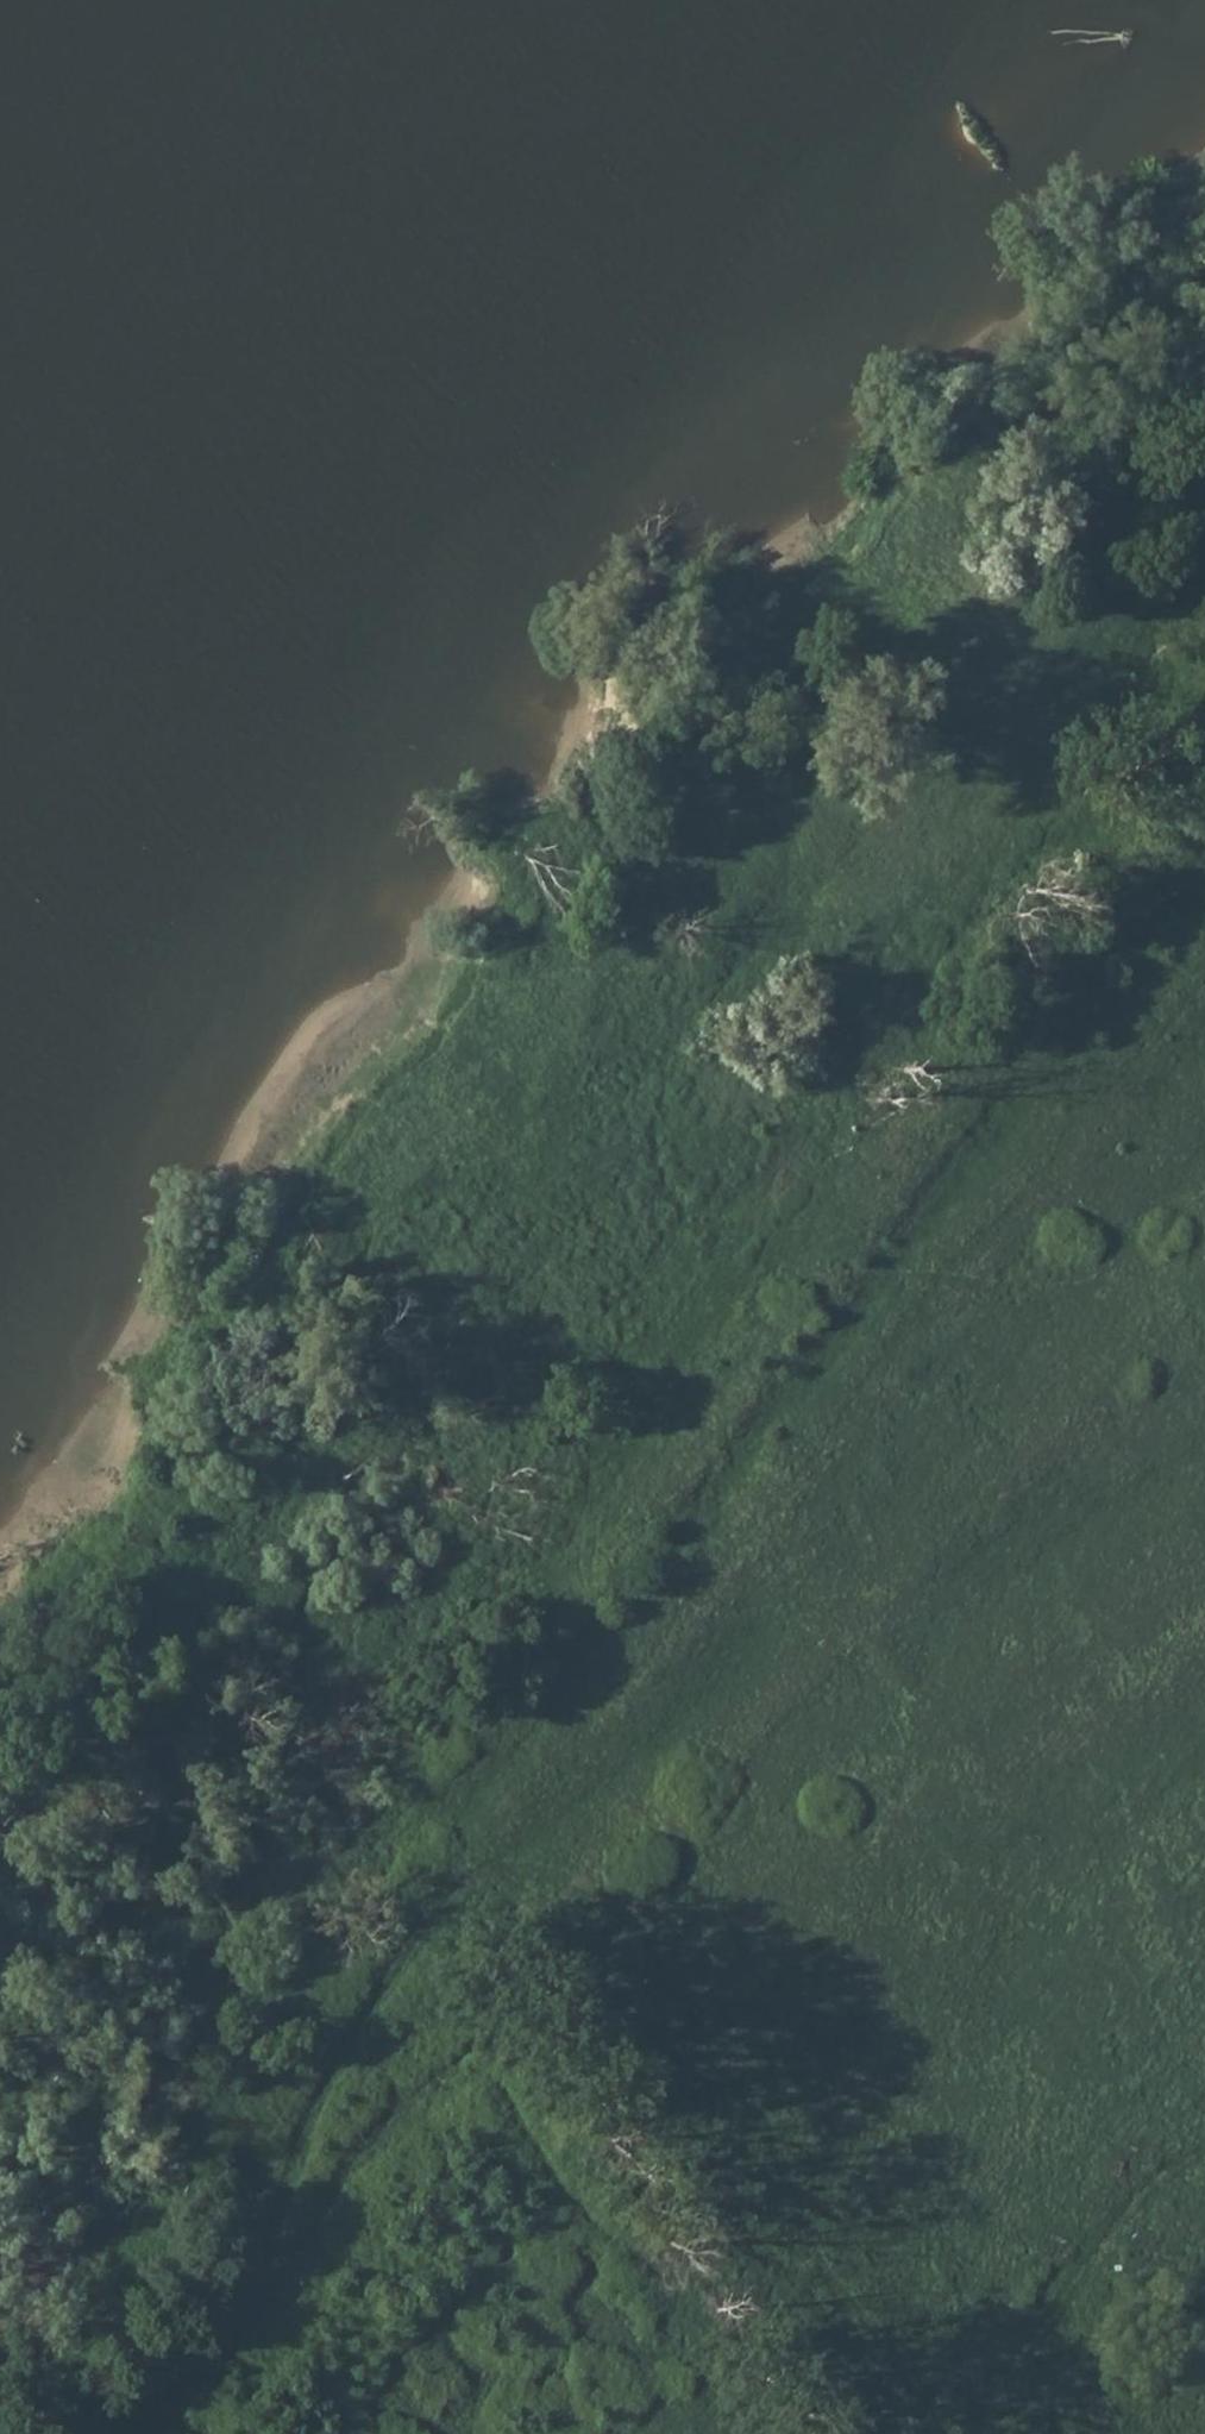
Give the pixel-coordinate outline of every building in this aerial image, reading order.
[(1192,2420),(1202,2433),(1204,2433),(1204,2409),(1192,2420)]
